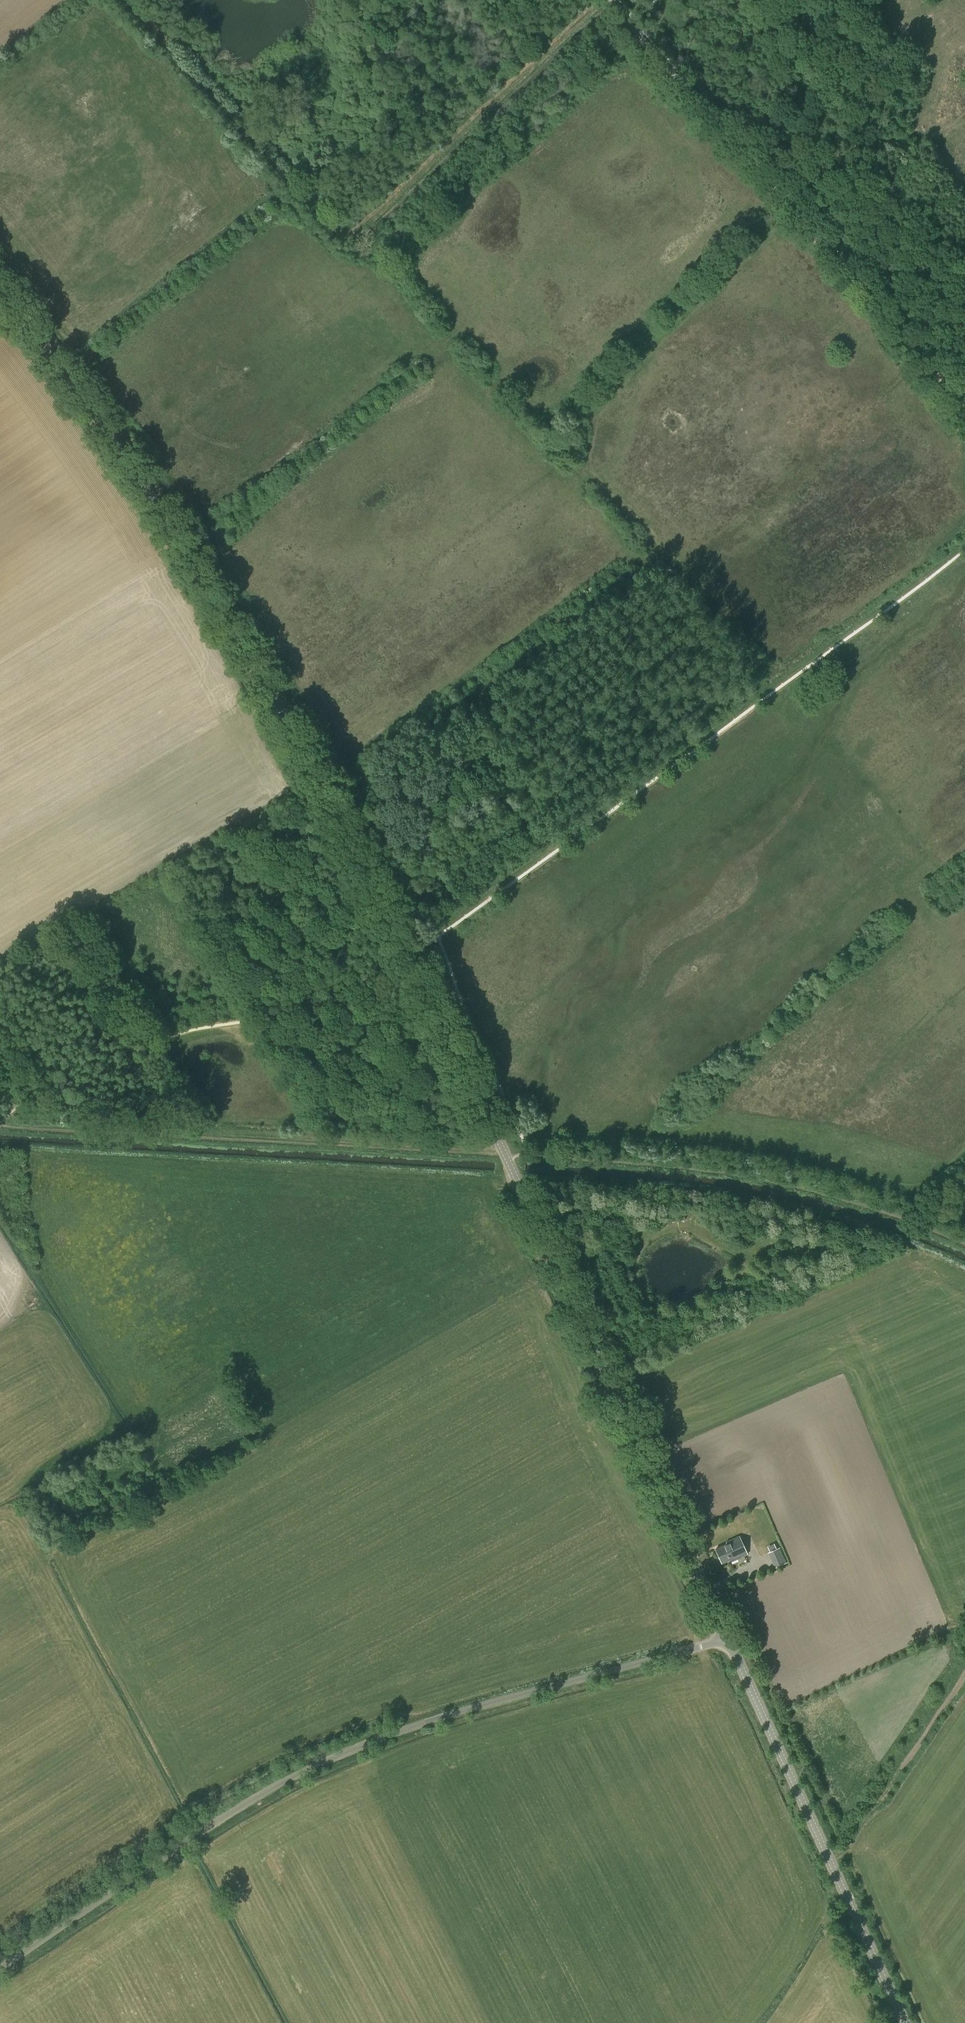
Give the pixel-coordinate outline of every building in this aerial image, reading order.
[(672,1219),(686,1219),(686,1208),(672,1208),(672,1219)] [(731,1562),(747,1554),(739,1536),(726,1542),(727,1543),(715,1549),(722,1564),(730,1560),(731,1562)] [(774,1568),(787,1563),(780,1547),(767,1553),(774,1568)]
